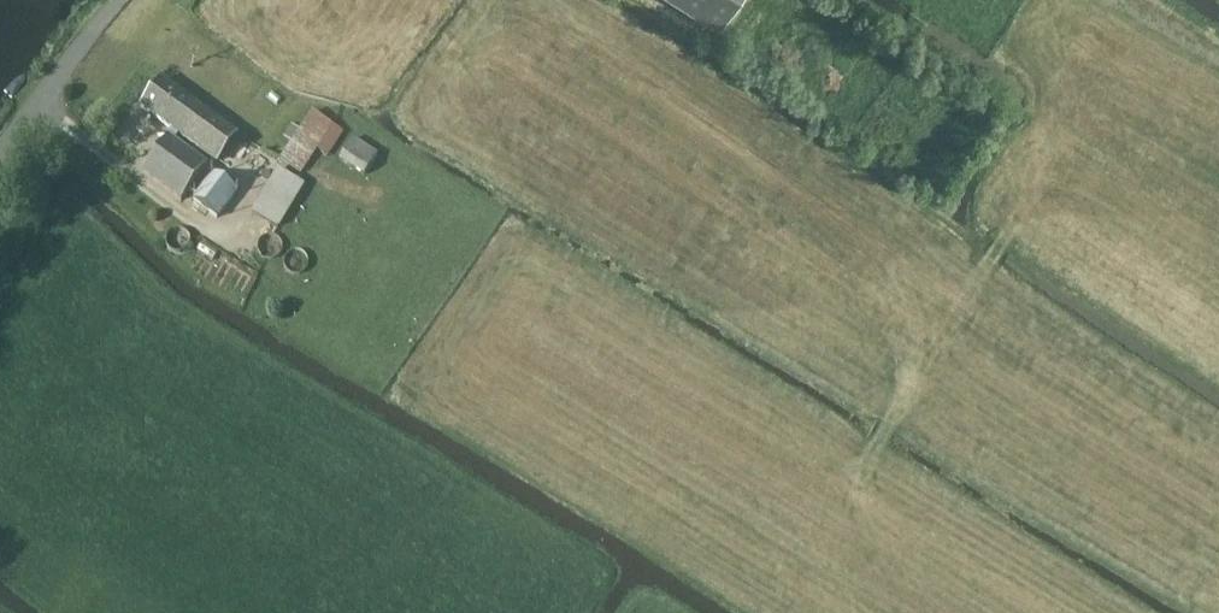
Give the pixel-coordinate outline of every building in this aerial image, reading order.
[(217,163),(238,135),(161,80),(141,107),(217,163)] [(979,91),(970,103),(984,112),(993,100),(979,91)] [(207,164),(167,136),(141,171),(180,201),(207,164)] [(217,217),(237,190),(213,172),(193,199),(217,217)]
